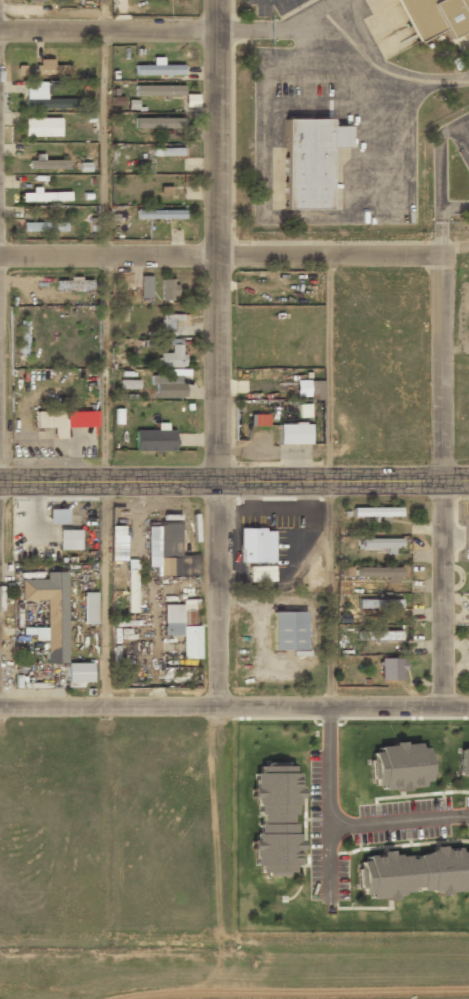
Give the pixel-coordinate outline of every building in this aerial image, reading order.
[(412,44),(434,32),(438,39),(457,29),(464,42),(468,39),(468,0),(388,0),(412,44)] [(183,74),(183,64),(163,64),(162,57),(153,57),(153,65),(135,65),(135,75),(183,74)] [(35,65),(35,74),(71,75),(71,65),(35,65)] [(25,108),(80,109),(80,99),(46,98),(46,82),(26,82),(25,108)] [(184,86),(135,85),(135,96),(169,96),(169,95),(184,95),(184,86)] [(135,117),(135,128),(184,128),(184,118),(135,117)] [(25,136),(61,136),(60,118),(24,118),(25,136)] [(285,118),(284,209),(328,209),(329,147),(348,147),(349,126),(329,126),(329,119),(285,118)] [(69,168),(68,159),(43,160),(43,154),(31,154),(32,169),(69,168)] [(70,200),(70,191),(40,192),(40,187),(32,187),(32,192),(22,192),(22,202),(70,200)] [(137,219),(184,218),(184,209),(136,210),(137,219)] [(66,222),(23,222),(23,230),(66,231),(66,222)] [(141,297),(152,297),(151,275),(140,276),(141,297)] [(92,279),(56,279),(56,289),(91,289),(92,279)] [(162,300),(175,300),(175,279),(162,279),(162,300)] [(178,333),(178,328),(188,327),(187,313),(161,314),(161,334),(178,333)] [(161,353),(160,366),(185,367),(185,353),(182,353),(182,338),(171,338),(170,353),(161,353)] [(156,397),(183,398),(184,376),(152,375),(152,383),(156,383),(156,397)] [(139,380),(120,379),(119,389),(139,389),(139,380)] [(323,381),(297,380),(296,397),(323,398),(323,381)] [(300,417),(310,417),(310,404),(299,404),(300,417)] [(37,428),(53,427),(54,438),(64,438),(64,410),(36,411),(37,428)] [(268,414),(250,414),(250,426),(268,426),(268,414)] [(136,451),(175,450),(174,429),(167,430),(167,423),(157,423),(157,429),(135,429),(136,451)] [(279,444),(310,443),(310,423),(279,424),(279,444)] [(353,508),(353,516),(401,516),(401,507),(353,508)] [(66,509),(49,509),(49,522),(66,522),(66,509)] [(161,576),(199,575),(198,555),(180,555),(180,521),(158,522),(158,526),(148,526),(149,566),(160,566),(161,576)] [(124,526),(111,526),(111,558),(118,558),(118,560),(124,560),(124,526)] [(239,529),(240,563),(274,562),(273,528),(239,529)] [(80,550),(80,530),(59,529),(59,549),(80,550)] [(402,538),(361,538),(362,548),(386,548),(386,554),(395,554),(395,548),(402,548),(402,538)] [(400,566),(358,568),(358,577),(387,576),(388,582),(400,582),(400,566)] [(128,569),(127,612),(135,612),(136,569),(128,569)] [(45,600),(46,628),(33,628),(33,640),(46,640),(46,663),(67,663),(66,572),(45,572),(45,579),(20,579),(20,600),(45,600)] [(83,623),(97,624),(97,592),(83,592),(83,623)] [(401,600),(358,598),(358,608),(401,609),(401,600)] [(199,658),(199,626),(182,626),(182,610),(192,610),(192,607),(190,606),(191,600),(182,600),(181,605),(164,604),(163,635),(181,636),(180,658),(199,658)] [(305,650),(305,611),(273,612),(273,650),(305,650)] [(401,631),(358,630),(358,639),(401,640),(401,631)] [(381,680),(403,679),(403,658),(381,658),(381,680)] [(92,662),(67,663),(67,682),(92,682),(92,662)] [(369,784),(381,785),(381,786),(427,788),(429,748),(418,747),(418,746),(371,744),(369,784)] [(457,776),(468,776),(468,749),(458,748),(457,776)] [(259,872),(277,876),(292,872),(293,866),(298,864),(295,851),(299,850),(301,840),(297,839),(292,824),(291,824),(289,815),(292,814),(296,799),(299,798),(300,792),(293,770),(258,762),(250,798),(254,799),(260,818),(255,839),(252,840),(251,846),(259,872)] [(358,858),(359,895),(369,894),(369,899),(395,899),(395,894),(411,893),(411,890),(435,890),(435,893),(461,893),(461,885),(468,885),(468,852),(458,852),(458,848),(443,849),(443,846),(432,847),(432,853),(416,853),(416,856),(391,857),(391,851),(379,851),(379,857),(358,858)]
